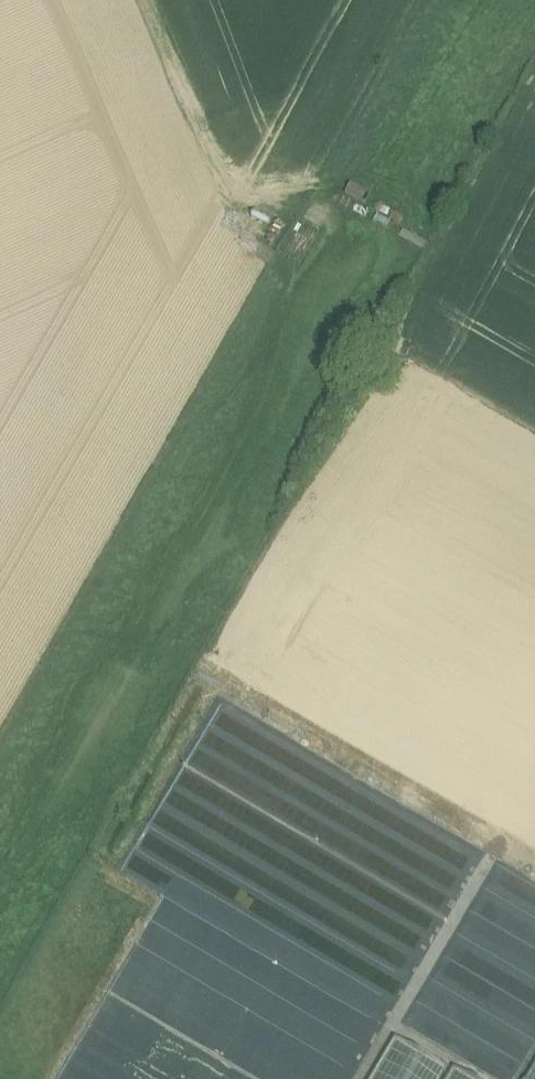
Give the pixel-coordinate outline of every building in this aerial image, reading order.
[(395,1037),(371,1078),(440,1078),(447,1068),(395,1037)] [(526,1078),(534,1078),(534,1063),(526,1078)] [(447,1078),(474,1078),(454,1067),(447,1078)]
